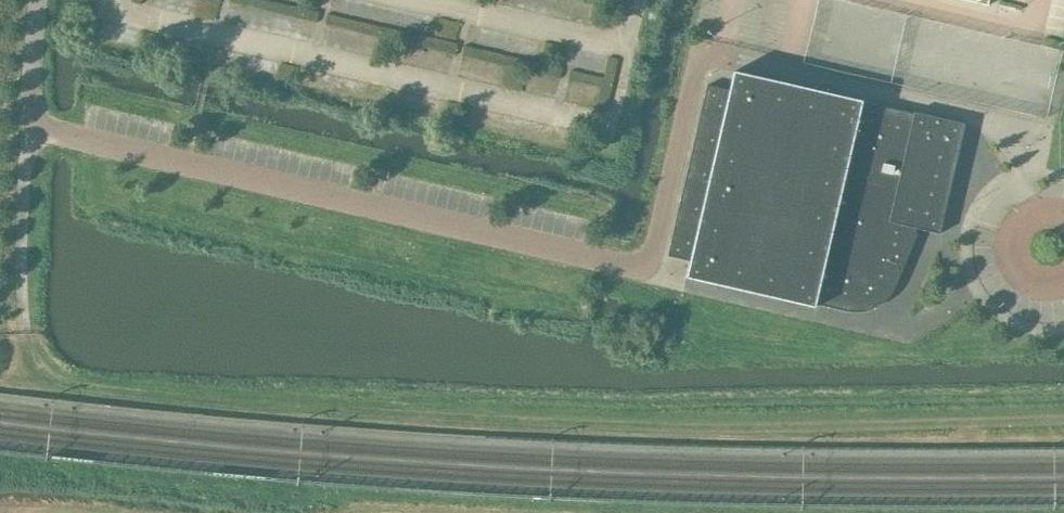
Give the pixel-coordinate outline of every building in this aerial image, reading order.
[(940,234),(965,124),(734,70),(729,91),(707,86),(667,256),(690,261),(686,278),(815,308),(816,304),(847,311),(851,312),(855,312),(859,312),(862,312),(866,311),(870,310),(873,309),(877,307),(880,305),(883,302),(886,300),(889,297),(891,294),(893,290),(895,287),(897,283),(898,280),(918,234),(915,232),(917,228),(940,234)]
